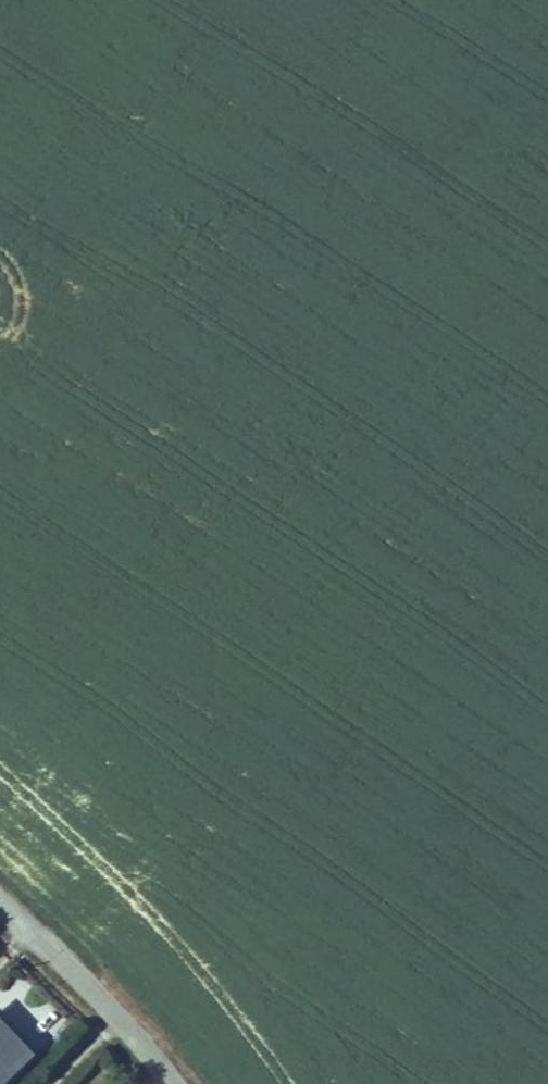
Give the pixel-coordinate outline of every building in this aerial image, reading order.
[(30,1058),(0,1026),(0,1083),(2,1083),(30,1058)]
